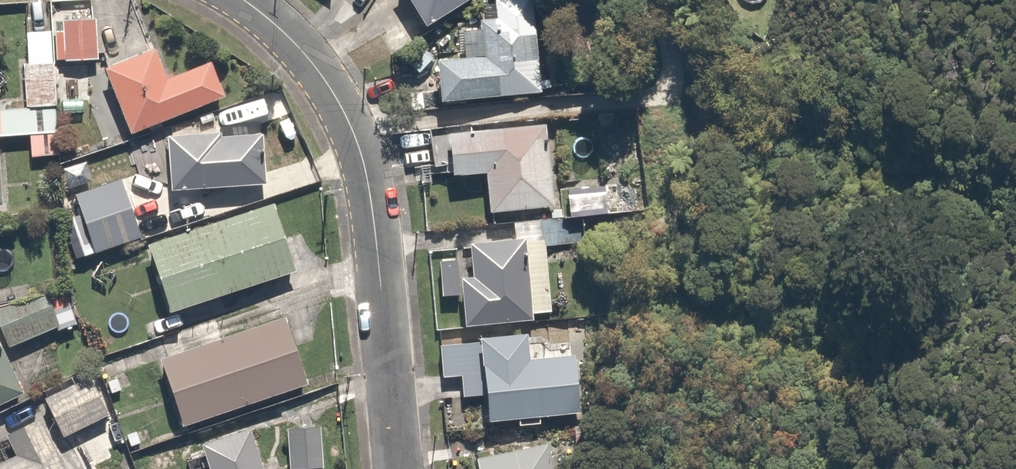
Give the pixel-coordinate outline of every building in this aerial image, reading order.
[(468,0),(405,0),(423,28),(468,0)] [(437,103),(541,94),(533,0),(492,0),(494,19),(477,21),(480,57),(434,62),(437,103)] [(95,19),(61,20),(63,61),(97,60),(95,19)] [(24,108),(54,107),(52,63),(51,63),(49,31),(25,32),(27,65),(22,65),(24,108)] [(153,48),(101,68),(128,133),(223,96),(209,61),(171,76),(170,73),(163,75),(153,48)] [(29,134),(56,133),(54,107),(24,108),(0,110),(0,136),(29,134)] [(216,133),(165,136),(168,190),(265,185),(261,134),(258,134),(257,124),(216,126),(216,133)] [(483,175),(486,214),(552,208),(545,126),(431,135),(435,166),(447,166),(448,177),(483,175)] [(58,155),(56,133),(29,134),(30,157),(58,155)] [(140,237),(120,179),(74,194),(94,253),(140,237)] [(168,312),(295,271),(271,204),(145,244),(168,312)] [(585,244),(582,217),(512,223),(513,242),(468,246),(470,279),(458,279),(462,328),(532,322),(531,315),(551,313),(545,247),(585,244)] [(65,294),(48,299),(58,326),(55,327),(57,331),(76,324),(65,294)] [(0,307),(0,329),(7,347),(55,327),(58,326),(48,299),(47,295),(0,307)] [(181,425),(307,384),(284,316),(159,358),(181,425)] [(573,356),(527,360),(524,334),(475,339),(475,343),(438,346),(441,379),(459,377),(461,397),(480,396),(484,423),(578,414),(573,356)] [(22,393),(0,347),(0,403),(22,393)] [(88,376),(42,398),(62,437),(108,415),(88,376)] [(39,419),(4,434),(13,455),(0,462),(0,468),(64,468),(39,419)] [(319,427),(287,429),(290,468),(303,468),(322,468),(319,427)] [(248,428),(199,443),(207,468),(262,468),(248,428)] [(471,459),(474,468),(552,468),(546,444),(471,459)]
